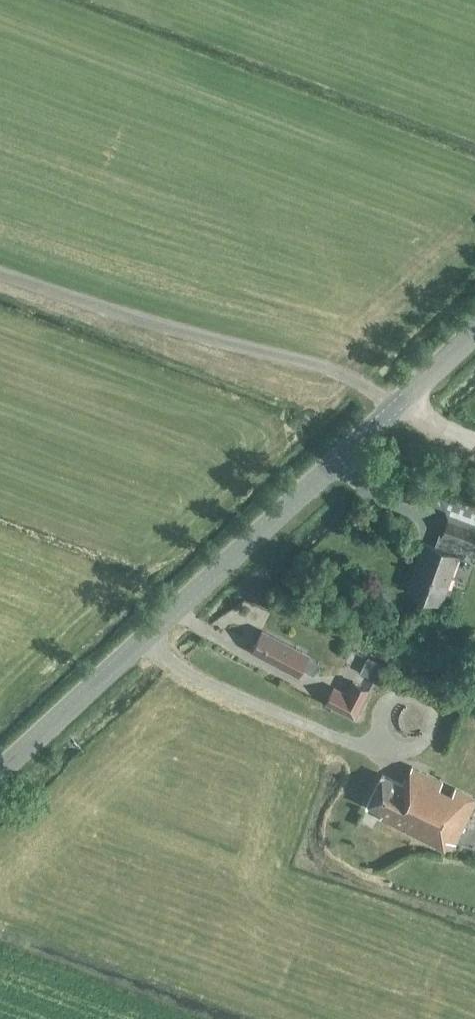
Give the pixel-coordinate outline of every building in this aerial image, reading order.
[(425,501),(444,507),(447,520),(474,529),(474,507),(437,494),(425,501)] [(424,542),(407,591),(439,602),(454,555),(462,557),(467,544),(472,546),(474,537),(474,529),(447,520),(441,536),(442,537),(439,547),(424,542)] [(260,630),(250,650),(296,673),(299,667),(311,673),(317,662),(305,656),(306,654),(260,630)] [(366,674),(375,660),(363,652),(354,666),(366,674)] [(324,704),(354,719),(369,689),(351,680),(345,693),(333,687),(324,704)] [(381,773),(365,805),(381,813),(378,818),(442,849),(446,840),(454,844),(474,801),(474,797),(454,787),(451,793),(438,787),(442,780),(411,765),(402,783),(381,773)]
